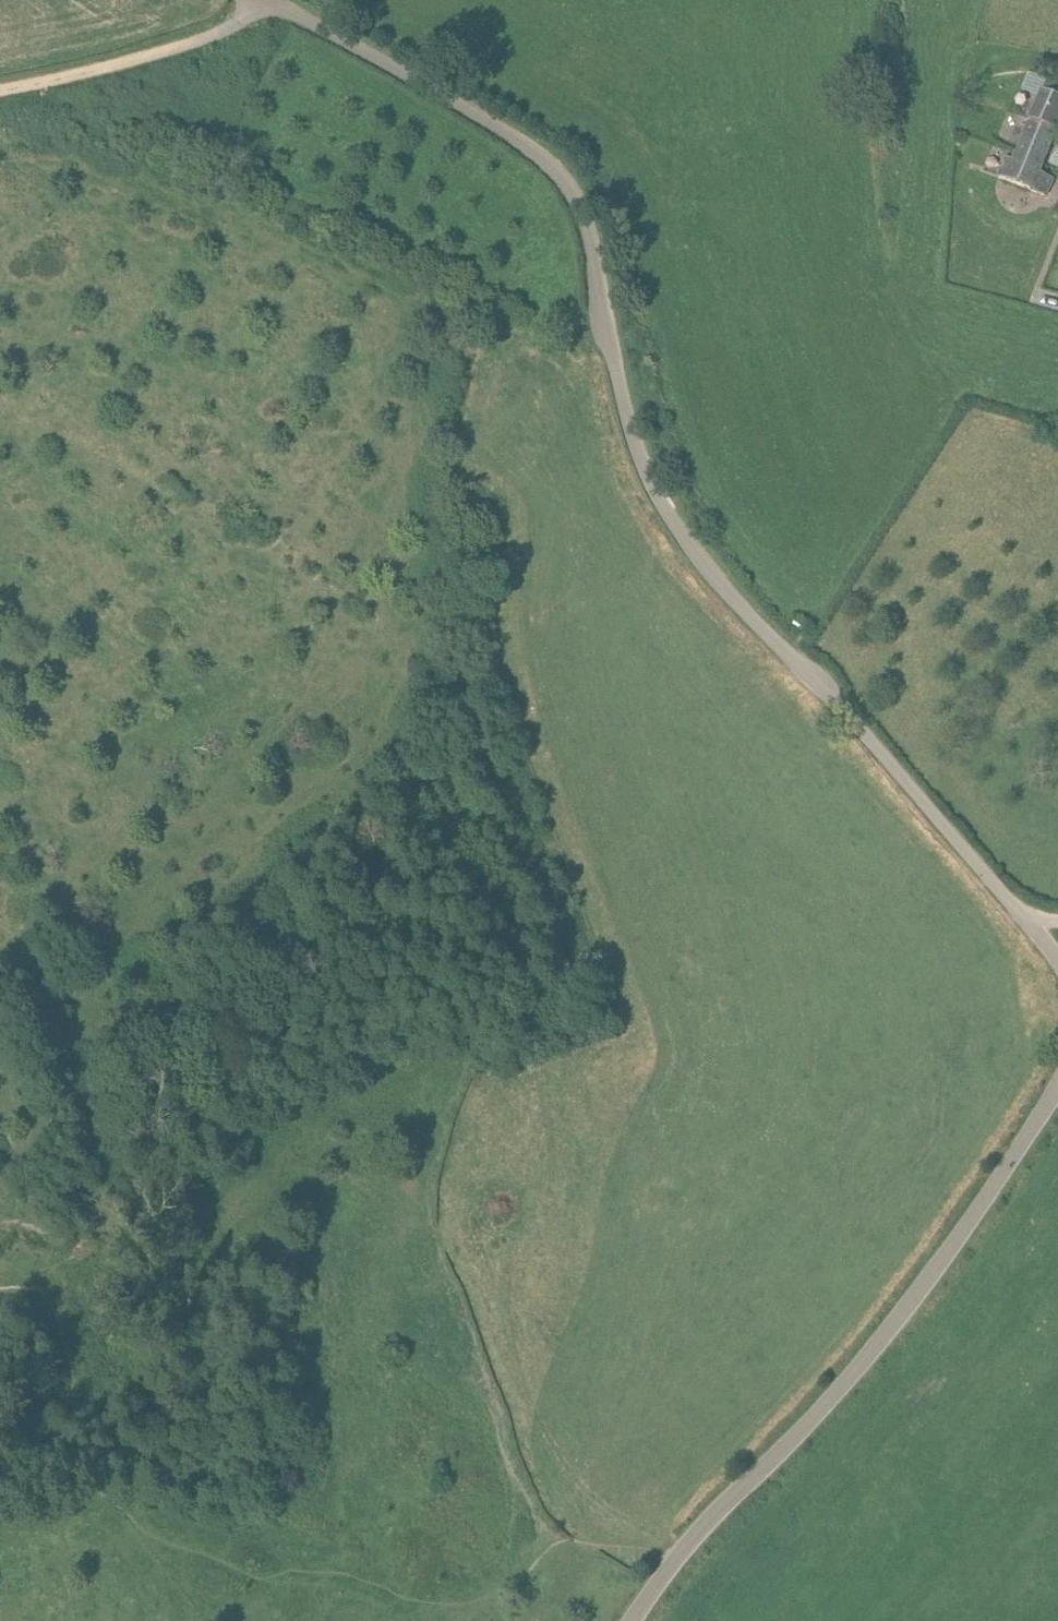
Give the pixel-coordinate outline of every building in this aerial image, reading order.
[(1031,122),(1053,131),(1057,118),(1057,82),(1048,78),(1031,122)] [(1031,122),(1018,154),(1040,163),(1053,131),(1031,122)] [(1037,172),(1040,163),(1018,154),(1014,164),(1008,162),(999,178),(1046,196),(1053,180),(1037,172)]
